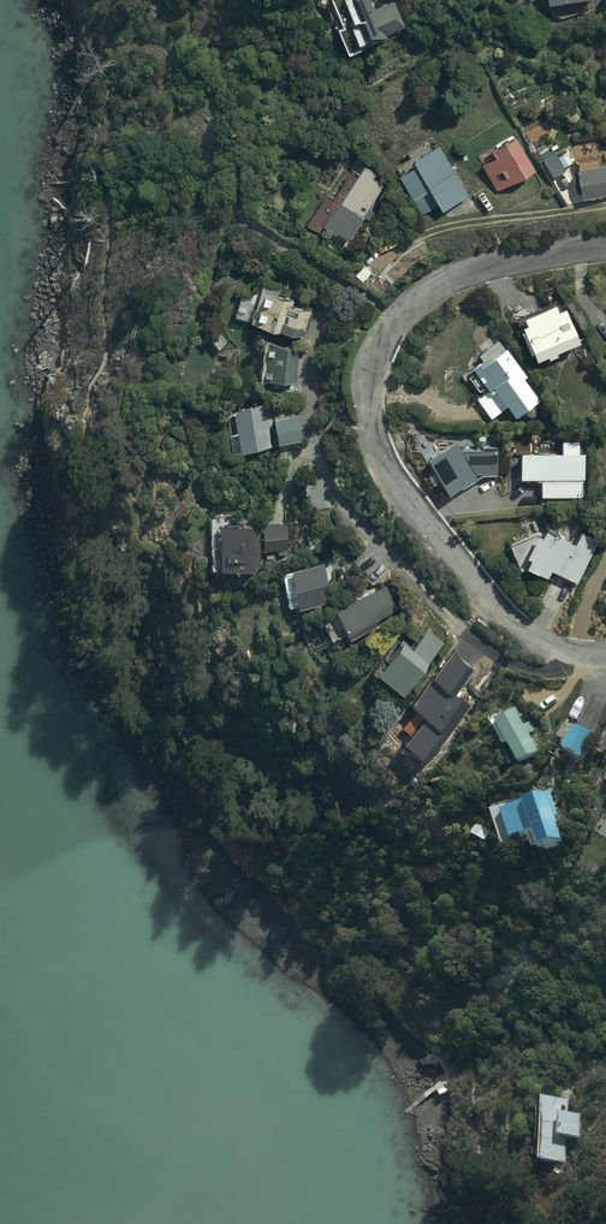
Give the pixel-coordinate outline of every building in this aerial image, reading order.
[(346,55),(391,38),(404,27),(394,0),(393,0),(376,6),(374,0),(326,0),(346,55)] [(401,173),(398,175),(422,212),(436,202),(442,210),(469,192),(455,171),(456,170),(432,134),(407,151),(410,156),(396,165),(401,173)] [(513,135),(489,150),(493,157),(483,163),(497,188),(532,167),(513,135)] [(554,175),(564,169),(552,150),(542,157),(554,175)] [(577,169),(583,198),(605,194),(605,163),(577,169)] [(349,239),(365,214),(374,220),(380,211),(371,205),(383,185),(372,178),(375,173),(364,166),(360,172),(353,167),(335,195),(328,191),(308,222),(322,230),(324,227),(336,234),(337,232),(349,239)] [(303,341),(312,312),(292,306),(293,303),(278,298),(280,293),(262,288),(261,293),(243,288),(235,317),(252,322),(251,325),(303,341)] [(526,329),(521,331),(535,367),(579,348),(564,312),(558,315),(555,308),(523,322),(526,329)] [(525,414),(525,415),(526,416),(526,417),(527,417),(527,418),(528,418),(529,419),(530,419),(531,419),(532,419),(533,419),(534,418),(535,418),(536,417),(536,416),(537,416),(537,415),(537,414),(538,414),(538,413),(538,412),(538,411),(537,411),(537,410),(537,409),(536,409),(536,408),(535,408),(535,407),(534,407),(539,403),(523,381),(527,378),(499,342),(478,358),(482,363),(471,372),(474,376),(469,380),(480,394),(484,390),(487,394),(477,402),(492,421),(507,410),(515,421),(525,414)] [(267,344),(266,381),(295,382),(297,346),(267,344)] [(272,401),(231,409),(235,429),(228,431),(232,450),(241,448),(241,450),(278,443),(278,445),(306,440),(300,411),(275,416),(272,401)] [(448,499),(482,478),(496,478),(496,449),(491,449),(491,444),(482,444),(482,449),(459,449),(455,443),(427,462),(448,499)] [(579,443),(561,443),(561,457),(519,457),(519,483),(536,483),(536,485),(540,485),(540,499),(582,499),(582,484),(583,484),(583,457),(579,457),(579,443)] [(288,522),(263,523),(264,552),(279,552),(279,555),(288,554),(288,522)] [(223,523),(223,565),(224,565),(224,567),(263,567),(263,523),(223,523)] [(559,531),(545,524),(541,532),(538,530),(538,527),(509,540),(521,565),(526,562),(525,564),(546,574),(550,566),(557,568),(561,568),(578,577),(599,534),(581,525),(575,539),(559,531)] [(284,572),(290,604),(296,602),(297,607),(333,600),(325,560),(290,567),(291,571),(284,572)] [(385,581),(334,608),(347,632),(361,625),(364,629),(372,625),(369,620),(398,605),(385,581)] [(443,644),(426,631),(411,651),(402,644),(375,679),(403,700),(429,666),(427,664),(443,644)] [(518,714),(495,727),(520,769),(541,756),(529,736),(537,731),(532,723),(525,727),(518,714)] [(572,731),(565,727),(557,742),(566,746),(562,754),(584,765),(596,740),(573,729),(572,731)] [(605,757),(605,738),(597,756),(604,759),(605,757)] [(521,808),(522,810),(502,816),(511,844),(537,836),(542,851),(560,845),(553,824),(558,822),(550,798),(521,808)] [(583,1116),(568,1115),(569,1104),(546,1102),(541,1161),(566,1163),(568,1137),(581,1139),(583,1116)]
